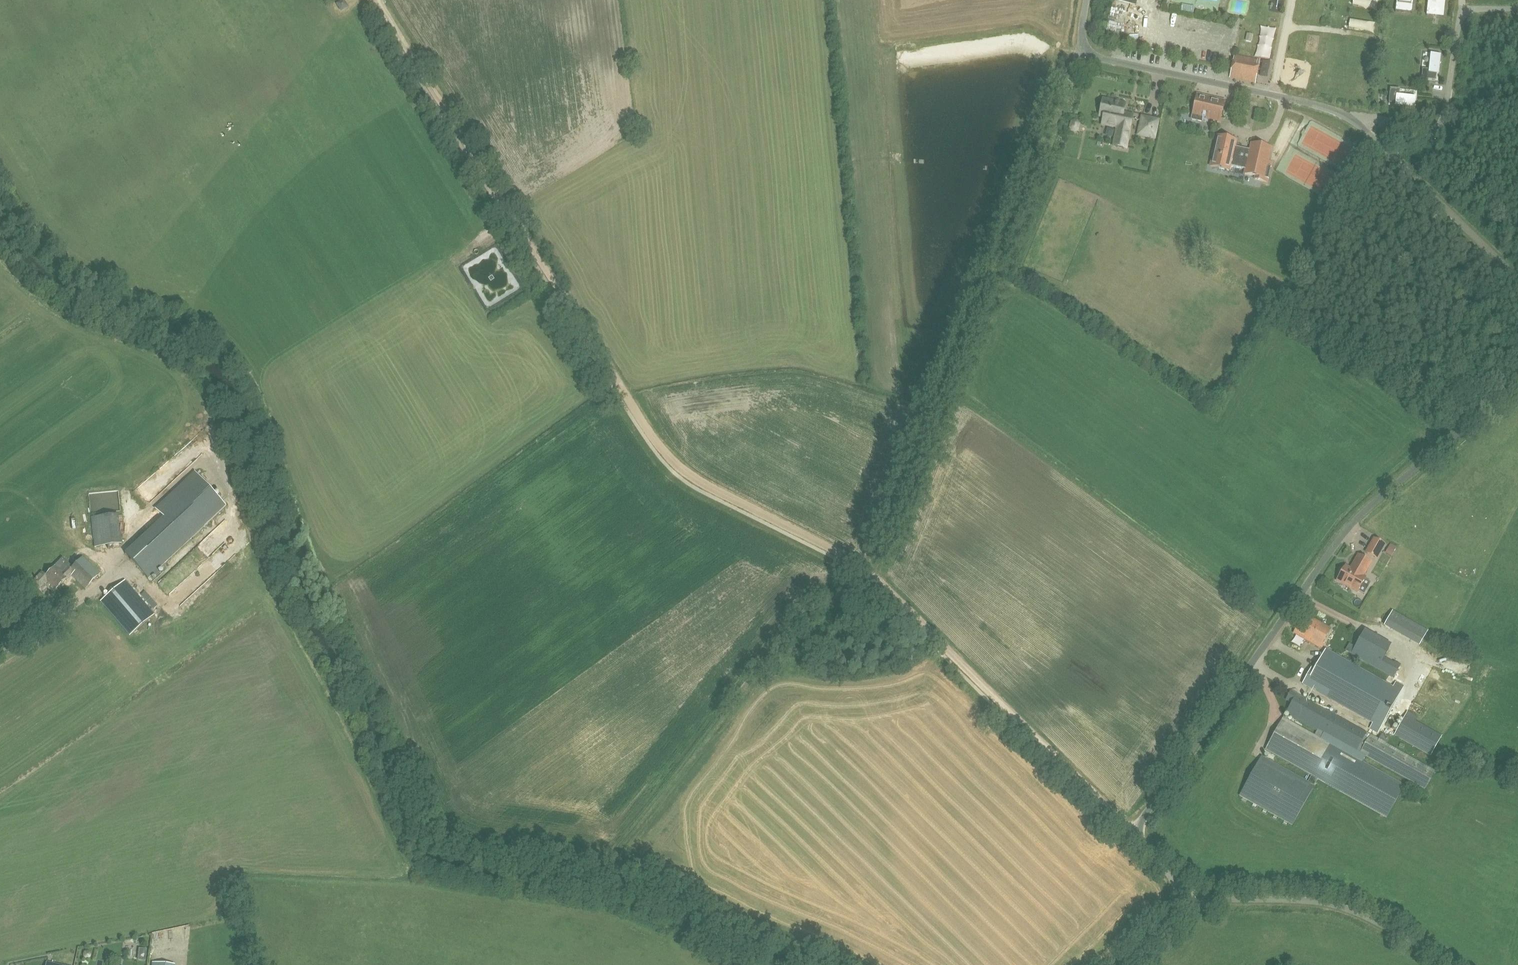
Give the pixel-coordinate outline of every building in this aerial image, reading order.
[(1425,7),(1440,9),(1442,0),(1426,0),(1425,7)] [(341,11),(348,7),(344,1),(338,5),(341,11)] [(1181,11),(1193,13),(1194,7),(1182,4),(1181,11)] [(1270,31),(1265,61),(1279,63),(1284,33),(1270,31)] [(1423,70),(1421,79),(1436,81),(1436,74),(1439,75),(1441,55),(1431,54),(1429,70),(1423,70)] [(1255,82),(1260,60),(1234,55),(1230,77),(1255,82)] [(1390,89),(1389,103),(1395,104),(1395,106),(1414,108),(1415,97),(1399,96),(1400,90),(1390,89)] [(1225,101),(1197,95),(1191,120),(1204,122),(1205,119),(1220,123),(1225,101)] [(1104,100),(1100,116),(1104,117),(1103,124),(1118,127),(1115,139),(1114,145),(1126,148),(1128,141),(1130,130),(1132,119),(1123,117),(1124,112),(1125,104),(1104,100)] [(1154,139),(1157,121),(1142,118),(1139,135),(1154,139)] [(1072,122),(1070,129),(1071,132),(1075,133),(1079,131),(1081,124),(1079,121),(1075,120),(1072,122)] [(1312,130),(1304,147),(1348,167),(1356,150),(1312,130)] [(1240,149),(1235,147),(1236,140),(1217,136),(1211,167),(1230,171),(1231,166),(1245,169),(1244,174),(1255,176),(1255,179),(1267,182),(1271,162),(1268,161),(1271,147),(1251,143),(1250,149),(1240,147),(1240,149)] [(1289,171),(1300,182),(1314,168),(1303,157),(1289,171)] [(525,291),(503,249),(468,267),(491,309),(525,291)] [(198,531),(225,506),(194,472),(173,492),(155,508),(165,518),(125,555),(148,579),(187,543),(186,542),(189,539),(198,531)] [(95,547),(120,543),(117,515),(92,518),(95,547)] [(1376,558),(1384,544),(1374,538),(1366,552),(1376,558)] [(1363,576),(1371,562),(1359,555),(1351,569),(1345,566),(1345,567),(1342,568),(1340,571),(1341,574),(1337,580),(1357,591),(1365,577),(1363,576)] [(100,574),(82,556),(71,567),(62,558),(54,566),(55,567),(46,576),(42,572),(33,582),(40,588),(47,581),(55,589),(66,578),(70,574),(85,589),(100,574)] [(130,635),(153,615),(125,581),(101,602),(130,635)] [(1420,645),(1428,631),(1393,611),(1389,617),(1384,625),(1420,645)] [(1325,644),(1322,643),(1330,629),(1305,614),(1294,633),(1306,640),(1320,648),(1320,647),(1322,648),(1325,644)] [(1394,662),(1385,657),(1392,644),(1365,629),(1351,654),(1394,678),(1401,664),(1394,661),(1394,662)] [(1392,688),(1327,652),(1317,670),(1312,667),(1302,683),(1372,723),(1369,728),(1376,732),(1402,686),(1395,683),(1392,688)] [(1459,664),(1458,672),(1468,674),(1470,666),(1459,664)] [(1265,750),(1297,767),(1293,774),(1262,757),(1240,796),(1292,825),(1314,786),(1318,779),(1387,817),(1395,801),(1403,788),(1404,786),(1362,762),(1366,756),(1425,789),(1435,771),(1370,735),(1367,733),(1291,691),(1286,700),(1292,703),(1287,713),(1317,730),(1315,735),(1283,718),(1265,750)] [(1430,755),(1441,736),(1415,721),(1417,717),(1407,712),(1405,716),(1406,716),(1395,735),(1430,755)]
